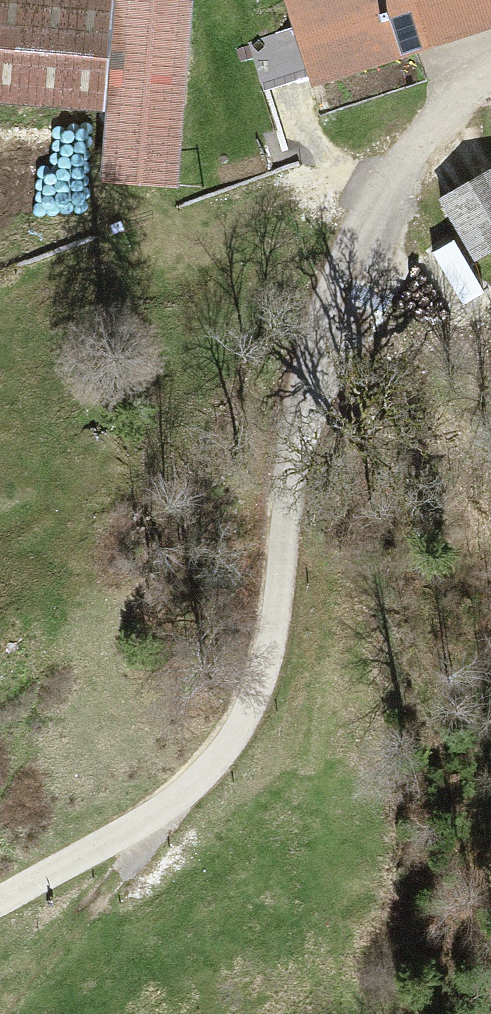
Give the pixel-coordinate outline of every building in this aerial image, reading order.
[(314,86),(490,29),(490,0),(286,0),(314,86)] [(0,3),(0,113),(118,123),(113,184),(177,189),(192,19),(0,3)] [(443,214),(474,268),(490,258),(490,187),(443,214)]
